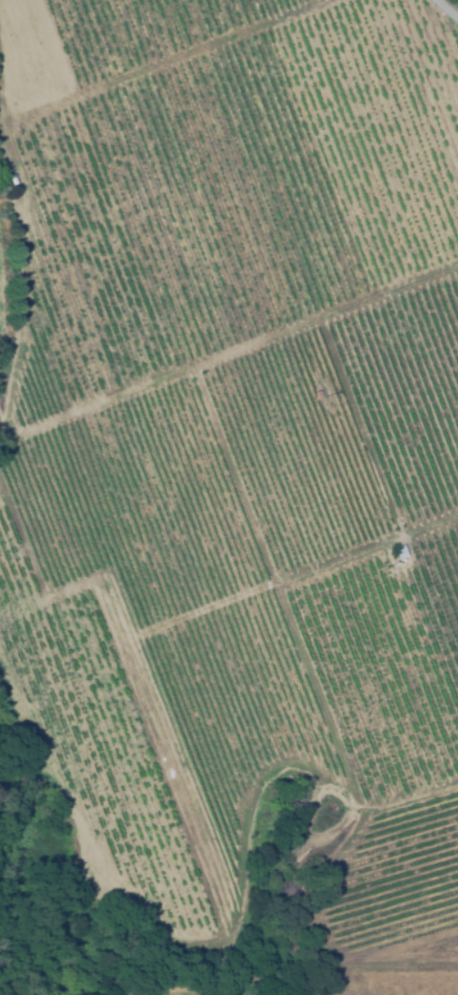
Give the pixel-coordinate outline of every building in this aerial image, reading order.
[(11,186),(8,178),(13,176),(16,184),(11,186)] [(403,542),(407,554),(398,558),(393,545),(403,542)]
